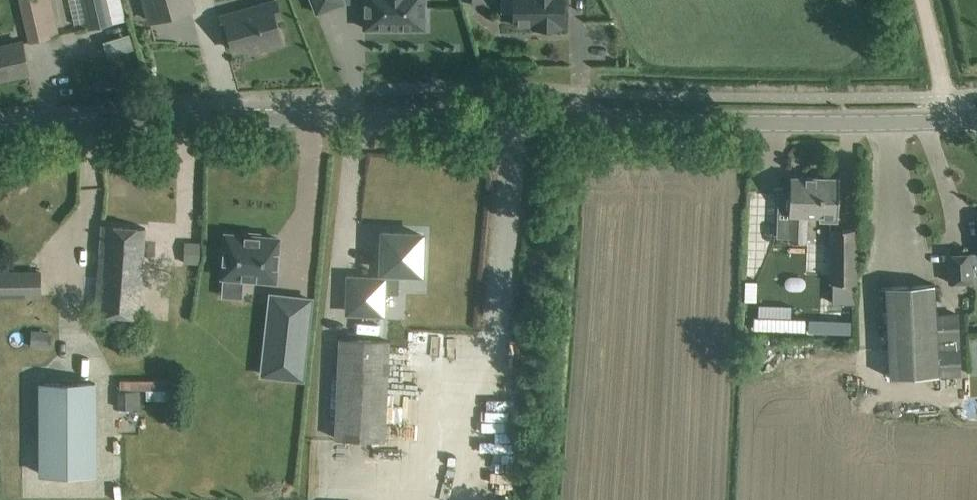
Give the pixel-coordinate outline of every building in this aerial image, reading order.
[(53,0),(23,0),(32,39),(50,34),(48,26),(59,23),(53,0)] [(90,20),(91,26),(115,21),(126,18),(122,0),(85,0),(90,20)] [(151,20),(193,8),(190,0),(145,0),(151,20)] [(277,0),(267,0),(218,13),(222,28),(227,27),(234,50),(263,42),(265,48),(282,43),(276,21),(283,19),(277,0)] [(316,13),(344,2),(344,0),(311,0),(316,13)] [(365,27),(425,28),(425,0),(351,0),(351,2),(365,2),(365,27)] [(501,11),(514,11),(514,24),(533,24),(533,28),(546,28),(560,28),(560,24),(563,24),(563,0),(501,0),(501,11)] [(100,57),(135,45),(130,31),(96,42),(100,57)] [(22,42),(0,46),(0,78),(28,72),(22,42)] [(777,214),(777,236),(790,236),(789,242),(807,242),(808,215),(820,215),(819,221),(838,222),(839,198),(840,178),(791,176),(790,191),(778,191),(777,214)] [(100,244),(100,248),(105,249),(105,258),(143,261),(143,257),(155,258),(156,241),(144,240),(145,227),(102,224),(100,244)] [(857,228),(831,228),(831,265),(831,282),(832,282),(832,302),(854,302),(854,283),(856,283),(856,272),(857,248),(857,228)] [(384,233),(382,271),(383,271),(382,278),(383,279),(383,292),(398,292),(399,271),(420,272),(422,234),(384,233)] [(278,238),(226,234),(225,248),(220,248),(219,261),(224,261),(223,275),(247,278),(268,279),(275,279),(278,238)] [(185,242),(184,262),(199,263),(200,243),(185,242)] [(948,254),(949,282),(973,280),(973,267),(976,267),(976,252),(948,254)] [(105,258),(100,313),(138,316),(143,261),(105,258)] [(41,270),(0,270),(0,296),(41,296),(41,270)] [(349,277),(348,311),(382,312),(383,292),(383,279),(382,278),(349,277)] [(746,279),(745,299),(757,300),(758,280),(746,279)] [(935,313),(934,284),(885,286),(890,377),(961,374),(958,312),(935,313)] [(311,299),(271,294),(262,374),(302,378),(311,299)] [(758,303),(758,315),(791,317),(791,305),(758,303)] [(753,316),(753,328),(804,330),(805,318),(753,316)] [(807,318),(807,330),(848,332),(848,320),(807,318)] [(335,438),(384,439),(389,340),(340,339),(335,438)] [(170,400),(171,378),(120,377),(120,404),(144,404),(144,399),(170,400)] [(95,382),(40,383),(40,473),(95,473),(95,382)]
